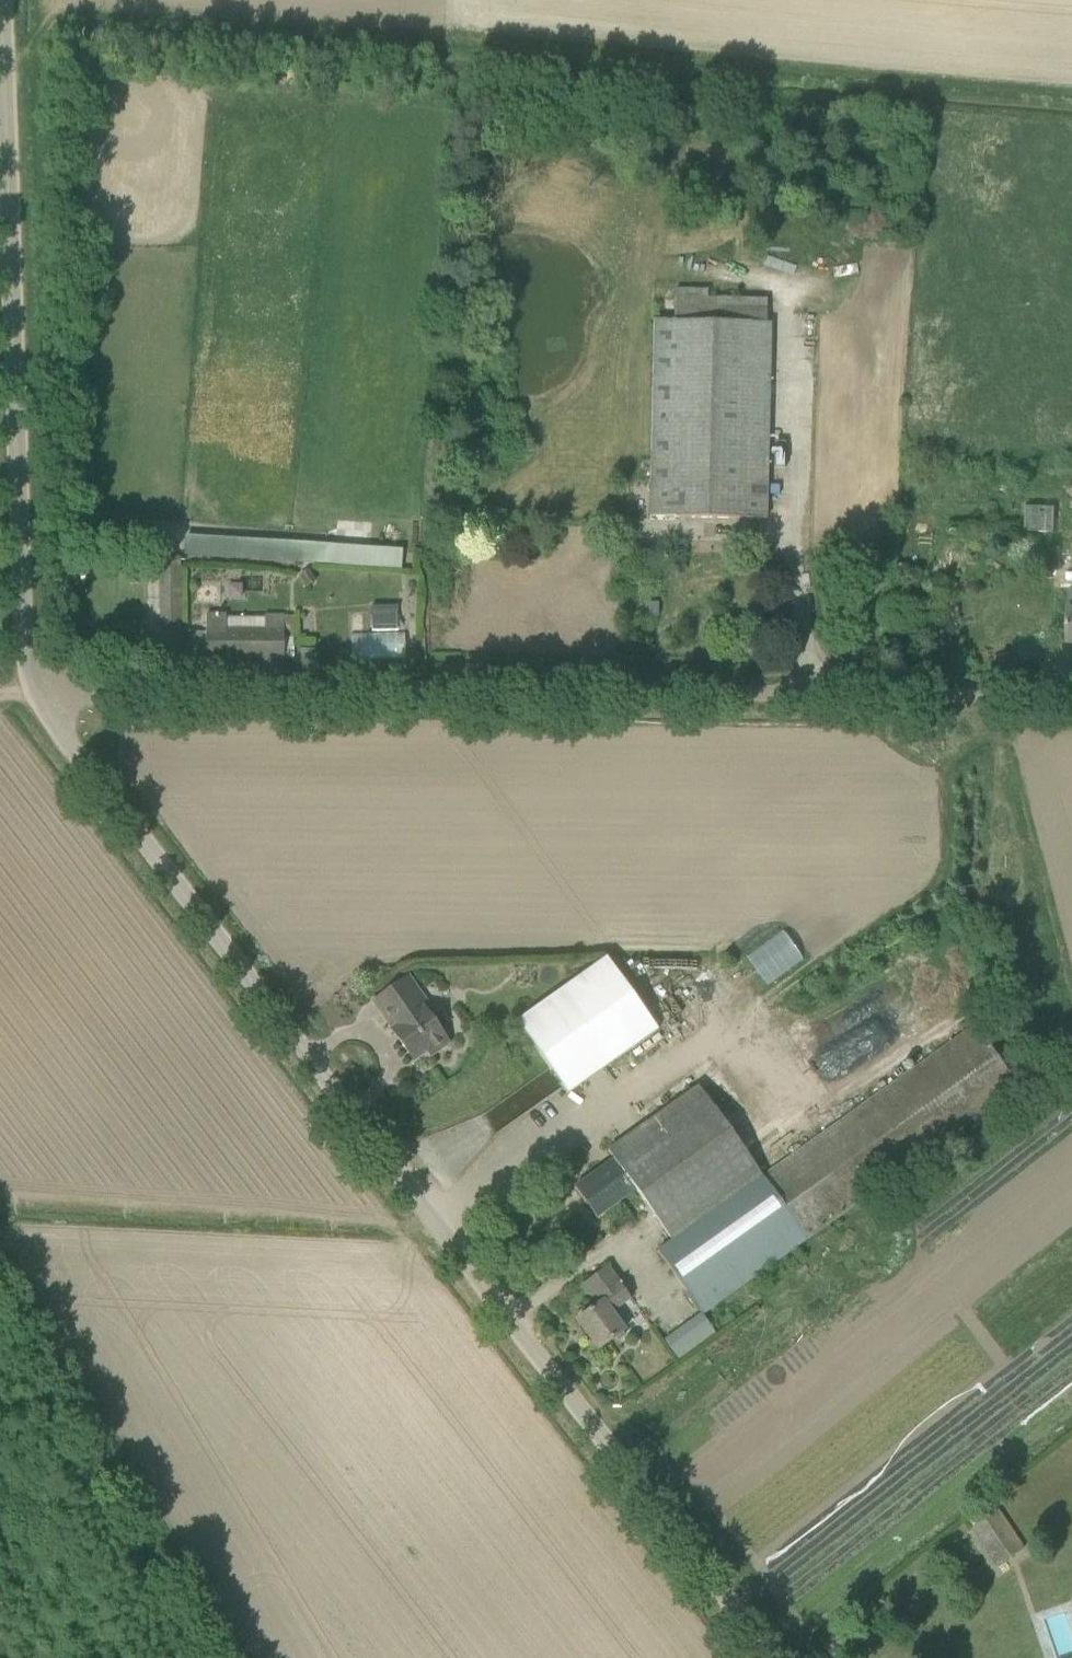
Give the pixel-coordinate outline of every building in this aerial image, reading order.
[(771,323),(675,321),(655,320),(650,517),(766,519),(771,323)] [(1026,505),(1025,531),(1055,532),(1056,506),(1026,505)] [(404,545),(243,539),(242,559),(403,565),(404,545)] [(160,558),(161,626),(182,626),(181,558),(160,558)] [(316,582),(309,570),(299,576),(307,588),(316,582)] [(373,603),(373,631),(399,631),(399,602),(373,603)] [(659,602),(649,602),(649,616),(659,616),(659,602)] [(265,618),(227,618),(227,615),(207,614),(206,660),(285,660),(284,615),(265,615),(265,618)] [(406,631),(352,631),(352,656),(406,657),(406,631)] [(568,1094),(658,1030),(671,1048),(691,1034),(699,1045),(744,1035),(737,1002),(823,941),(745,831),(594,939),(607,957),(517,1021),(568,1094)] [(409,977),(375,1001),(394,1029),(392,1030),(414,1060),(428,1050),(431,1054),(447,1043),(444,1038),(445,1038),(424,1008),(421,1010),(412,997),(419,992),(409,977)] [(700,1086),(626,1138),(608,1150),(616,1160),(636,1189),(672,1241),(658,1251),(703,1314),(1020,1088),(976,1026),(764,1176),(700,1086)] [(636,1189),(616,1160),(580,1186),(600,1214),(636,1189)] [(585,1311),(586,1313),(577,1320),(599,1349),(625,1331),(612,1313),(631,1299),(621,1285),(623,1284),(621,1281),(619,1282),(608,1267),(585,1284),(593,1296),(597,1294),(602,1302),(591,1310),(590,1308),(585,1311)] [(1024,1548),(1015,1535),(986,1555),(995,1568),(1024,1548)]
